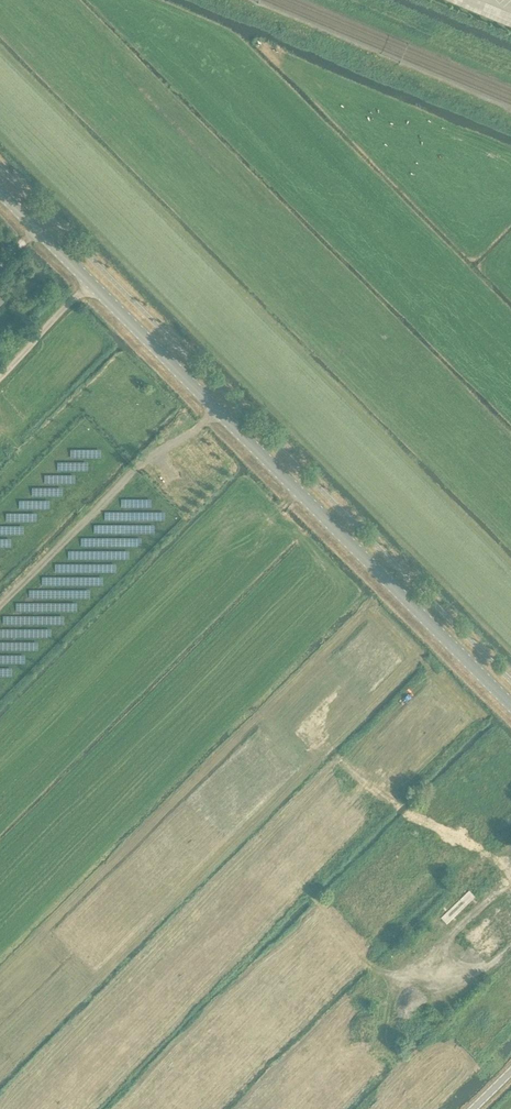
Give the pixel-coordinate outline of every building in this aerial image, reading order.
[(373,1003),(366,996),(359,1003),(366,1010),(373,1003)]
